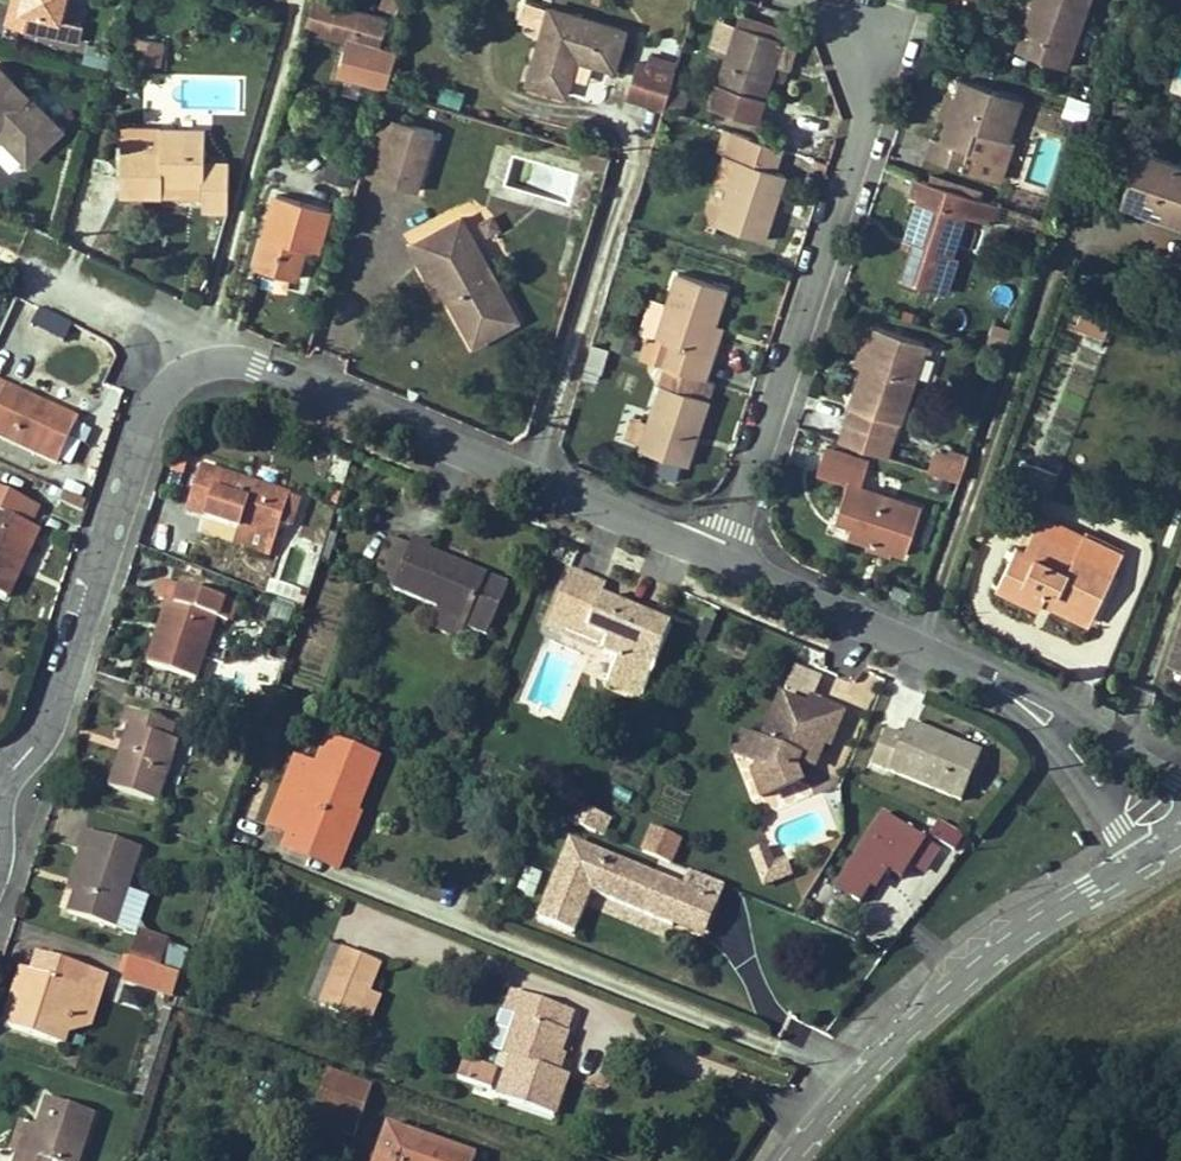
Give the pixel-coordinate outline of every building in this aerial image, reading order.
[(19,8),(11,6),(6,23),(76,42),(81,24),(61,19),(66,0),(21,0),(19,8)] [(21,0),(12,0),(11,6),(19,8),(21,0)] [(386,88),(397,52),(380,48),(388,19),(319,0),(313,0),(305,28),(346,39),(337,74),(386,88)] [(409,0),(408,0),(391,0),(388,9),(405,14),(409,0)] [(1064,67),(1088,0),(1033,0),(1015,50),(1064,67)] [(577,58),(613,69),(625,30),(550,7),(549,8),(525,1),(518,21),(543,29),(527,83),(565,94),(577,58)] [(737,24),(781,39),(784,30),(739,15),(737,24)] [(720,18),(711,44),(728,50),(737,24),(720,18)] [(757,121),(776,63),(784,39),(781,39),(737,24),(728,50),(710,106),(757,121)] [(164,43),(135,36),(130,60),(159,66),(164,43)] [(796,44),(784,39),(776,63),(789,67),(796,44)] [(674,74),(678,63),(649,55),(646,65),(674,74)] [(626,97),(663,108),(674,74),(646,65),(636,62),(626,97)] [(60,129),(0,69),(0,134),(27,161),(60,129)] [(115,75),(113,87),(128,89),(130,78),(115,75)] [(1022,97),(959,76),(952,97),(946,115),(938,138),(929,135),(923,155),(995,179),(1022,97)] [(458,106),(463,90),(441,82),(436,98),(458,106)] [(383,99),(403,106),(406,95),(386,89),(383,99)] [(670,89),(664,107),(679,111),(684,93),(670,89)] [(946,115),(952,97),(943,94),(937,111),(946,115)] [(1083,120),(1089,101),(1068,95),(1062,113),(1083,120)] [(360,174),(378,180),(396,119),(378,114),(360,174)] [(434,131),(396,119),(378,180),(416,191),(434,131)] [(120,194),(202,196),(202,209),(228,209),(229,165),(204,164),(205,130),(121,128),(120,194)] [(725,155),(733,132),(725,129),(717,153),(725,155)] [(733,132),(725,155),(738,160),(716,224),(717,224),(764,240),(786,175),(775,171),(782,148),(733,132)] [(293,143),(289,158),(304,162),(308,147),(293,143)] [(580,163),(607,171),(612,157),(585,149),(580,163)] [(1138,151),(1121,199),(1180,220),(1180,166),(1138,151)] [(650,153),(645,170),(656,173),(661,156),(650,153)] [(357,163),(330,155),(323,177),(351,185),(357,163)] [(715,231),(717,224),(716,224),(738,160),(725,155),(701,226),(715,231)] [(910,247),(900,276),(940,290),(952,255),(967,215),(992,224),(999,204),(915,174),(908,196),(916,199),(900,244),(910,247)] [(295,279),(304,248),(304,247),(299,246),(303,231),(322,237),(330,210),(276,195),(255,267),(295,279)] [(474,344),(518,320),(461,218),(418,242),(439,281),(474,344)] [(318,252),(322,237),(303,231),(299,246),(304,247),(304,248),(318,252)] [(432,284),(439,281),(418,242),(410,246),(432,284)] [(952,255),(940,290),(947,293),(960,257),(952,255)] [(726,289),(678,273),(668,303),(656,338),(649,335),(642,358),(665,366),(706,380),(723,328),(714,325),(726,289)] [(656,338),(668,303),(650,297),(639,333),(649,335),(656,338)] [(1104,337),(1112,317),(1084,306),(1076,326),(1088,330),(1104,337)] [(38,308),(31,325),(63,338),(70,321),(38,308)] [(854,361),(863,364),(875,327),(867,324),(854,361)] [(926,344),(875,327),(863,364),(838,439),(888,456),(926,344)] [(1083,342),(1100,348),(1104,337),(1088,330),(1083,342)] [(635,337),(617,331),(612,345),(630,352),(635,337)] [(605,393),(613,370),(597,365),(590,388),(605,393)] [(697,437),(714,382),(706,380),(665,366),(647,422),(641,442),(638,450),(688,465),(694,445),(697,437)] [(78,421),(49,408),(47,413),(41,410),(43,405),(0,385),(0,437),(58,464),(78,421)] [(49,408),(43,405),(41,410),(47,413),(49,408)] [(641,442),(647,422),(633,417),(626,437),(641,442)] [(91,431),(77,425),(71,439),(85,445),(91,431)] [(929,468),(959,479),(968,454),(938,443),(929,468)] [(870,459),(827,445),(818,471),(847,481),(835,518),(852,524),(848,536),(904,554),(921,503),(861,483),(870,459)] [(1017,489),(1041,498),(1052,471),(1027,462),(1017,489)] [(280,524),(292,528),(301,500),(289,496),(290,494),(201,465),(185,514),(237,531),(232,546),(269,558),(280,524)] [(952,479),(934,473),(930,485),(948,491),(952,479)] [(6,597),(19,570),(17,569),(27,546),(29,547),(33,549),(41,531),(29,526),(38,506),(0,489),(0,594),(6,597)] [(340,494),(331,491),(328,501),(336,504),(340,494)] [(63,492),(60,500),(83,509),(86,502),(63,492)] [(1044,536),(1076,551),(1084,535),(1042,515),(1026,549),(1036,554),(1044,536)] [(1123,550),(1086,532),(1084,535),(1076,551),(1044,536),(1036,554),(1026,549),(1014,544),(995,583),(1036,603),(1038,599),(1044,586),(1094,609),(1123,550)] [(373,580),(392,588),(409,545),(391,537),(373,580)] [(487,634),(508,582),(429,549),(431,544),(413,537),(409,545),(392,588),(437,606),(466,618),(463,624),(487,634)] [(27,546),(17,569),(19,570),(29,547),(27,546)] [(605,582),(570,567),(544,627),(564,635),(568,624),(603,638),(598,650),(617,658),(606,684),(638,697),(669,623),(600,594),(605,582)] [(158,601),(166,604),(172,606),(164,630),(159,628),(147,664),(196,679),(215,618),(228,622),(234,604),(164,582),(158,601)] [(907,602),(911,591),(895,584),(891,595),(907,602)] [(1094,609),(1044,586),(1038,599),(1088,623),(1094,609)] [(172,606),(166,604),(159,628),(164,630),(172,606)] [(463,624),(466,618),(437,606),(430,623),(459,635),(463,624)] [(603,638),(568,624),(564,635),(598,650),(603,638)] [(1169,663),(1180,667),(1180,626),(1169,663)] [(295,692),(281,686),(276,699),(289,704),(295,692)] [(805,703),(781,693),(760,740),(740,731),(730,753),(756,764),(750,778),(758,798),(802,781),(796,768),(800,759),(814,765),(824,742),(830,745),(846,710),(809,694),(805,703)] [(177,742),(169,739),(174,725),(127,710),(122,726),(127,727),(108,787),(158,803),(177,742)] [(234,718),(218,712),(214,724),(230,730),(234,718)] [(885,730),(871,764),(961,801),(981,754),(908,723),(902,737),(885,730)] [(297,761),(281,802),(301,810),(292,832),(331,848),(346,811),(352,814),(373,761),(328,743),(317,769),(297,761)] [(281,802),(272,824),(292,832),(301,810),(281,802)] [(573,821),(603,833),(610,817),(580,804),(573,821)] [(287,846),(337,866),(357,816),(352,814),(346,811),(331,848),(292,832),(287,846)] [(882,813),(834,887),(860,903),(870,887),(877,876),(888,871),(901,879),(909,866),(926,841),(882,813)] [(953,826),(937,819),(931,834),(947,841),(953,826)] [(651,827),(641,850),(670,861),(679,838),(651,827)] [(115,928),(127,891),(141,849),(83,830),(77,849),(88,852),(68,913),(115,928)] [(568,840),(536,917),(572,932),(589,890),(671,924),(686,888),(568,840)] [(940,849),(926,841),(909,866),(923,875),(940,849)] [(750,850),(762,884),(791,874),(786,859),(773,863),(766,845),(750,850)] [(88,852),(79,850),(60,910),(68,913),(88,852)] [(532,895),(541,873),(526,867),(517,889),(532,895)] [(888,871),(877,876),(870,887),(876,891),(888,871)] [(686,888),(671,924),(702,936),(717,901),(686,888)] [(127,891),(115,928),(136,935),(149,898),(127,891)] [(136,935),(129,958),(180,974),(187,954),(156,944),(157,942),(136,935)] [(321,1005),(344,950),(331,944),(308,1000),(321,1005)] [(356,1021),(357,1019),(367,994),(380,963),(344,949),(344,950),(321,1005),(320,1006),(356,1021)] [(62,1045),(66,1032),(90,1025),(106,975),(39,953),(33,972),(24,1000),(14,997),(4,1026),(62,1045)] [(180,974),(129,958),(122,979),(173,996),(180,974)] [(23,969),(14,997),(24,1000),(33,972),(23,969)] [(567,1075),(559,1072),(553,1070),(556,1062),(562,1064),(565,1054),(560,1052),(567,1032),(565,1031),(572,1011),(512,991),(505,1012),(500,1011),(488,1049),(503,1054),(503,1055),(511,1058),(498,1097),(553,1115),(567,1075)] [(367,1023),(377,998),(367,994),(357,1019),(367,1023)] [(172,1011),(166,1009),(138,1094),(144,1096),(172,1011)] [(497,1072),(463,1060),(457,1079),(491,1090),(497,1072)] [(553,1070),(559,1072),(562,1064),(556,1062),(553,1070)] [(372,1087),(328,1072),(310,1122),(354,1137),(372,1087)] [(36,1127),(28,1154),(16,1150),(15,1153),(13,1160),(79,1160),(94,1114),(46,1098),(36,1127)] [(28,1154),(36,1127),(19,1121),(9,1151),(15,1153),(16,1150),(28,1154)] [(386,1123),(373,1160),(474,1160),(477,1155),(386,1123)]
